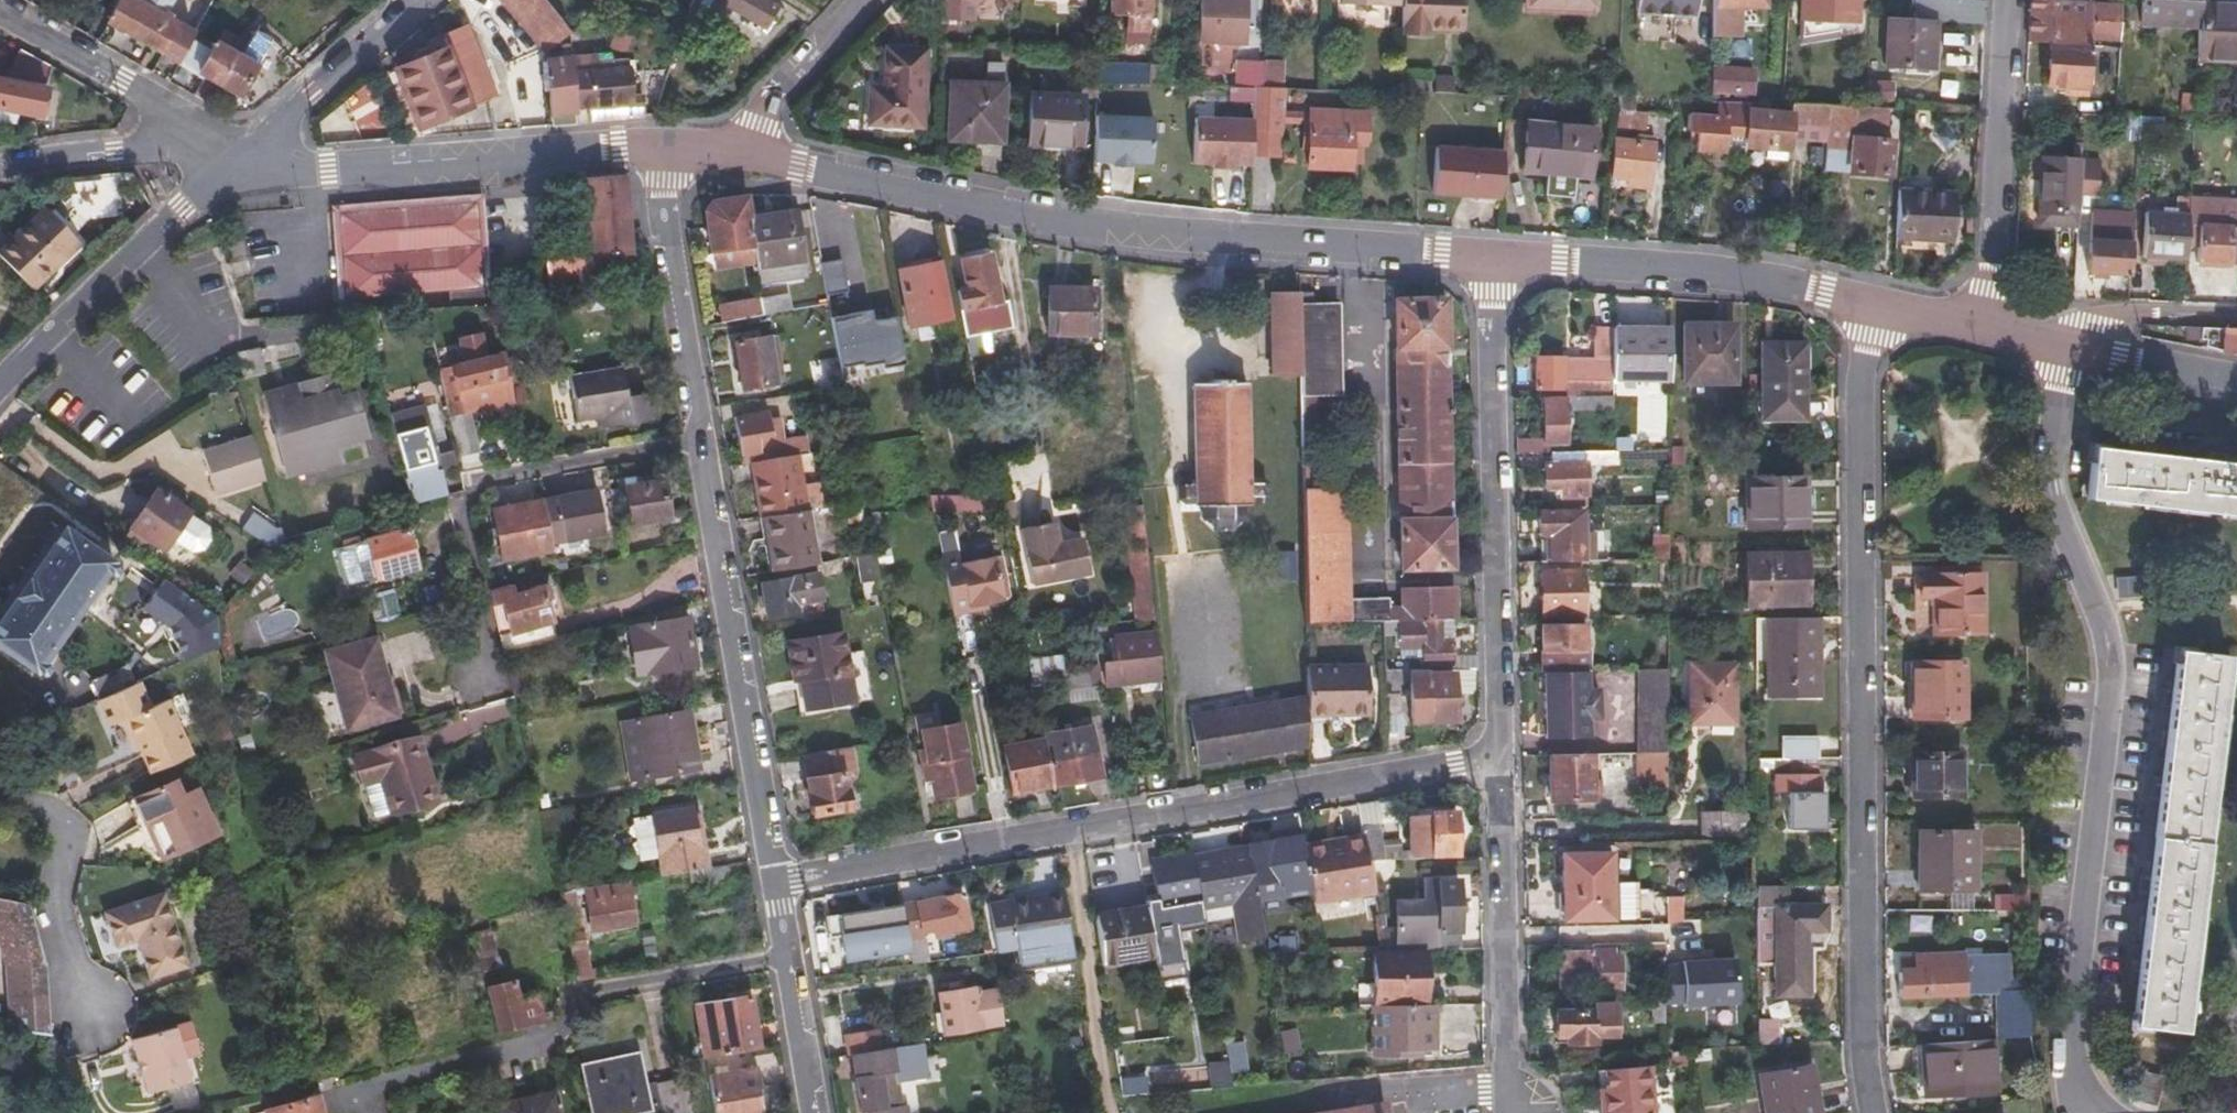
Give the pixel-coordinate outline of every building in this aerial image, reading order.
[(179,60),(191,39),(194,33),(167,17),(176,0),(120,0),(108,20),(179,60)] [(541,51),(568,30),(545,0),(502,0),(541,51)] [(686,16),(701,25),(711,7),(765,39),(779,16),(752,0),(691,0),(686,16)] [(940,18),(970,20),(971,4),(976,0),(941,0),(940,18)] [(1113,13),(1130,14),(1129,31),(1150,32),(1151,0),(1114,0),(1113,13)] [(1196,39),(1244,40),(1245,0),(1198,0),(1196,39)] [(1401,37),(1426,38),(1427,0),(1402,0),(1401,2),(1401,37)] [(1426,38),(1430,38),(1430,32),(1460,33),(1460,0),(1427,0),(1426,38)] [(1638,48),(1672,49),(1673,23),(1696,23),(1697,0),(1634,0),(1633,20),(1639,21),(1638,48)] [(1802,19),(1856,21),(1856,0),(1802,0),(1802,19)] [(1915,21),(1936,23),(1983,25),(1985,1),(1973,0),(1916,0),(1915,21)] [(2118,6),(2093,4),(2050,2),(2050,0),(2028,0),(2026,41),(2047,43),(2081,45),(2082,22),(2092,23),(2099,23),(2099,41),(2116,41),(2118,6)] [(2195,2),(2195,0),(2137,0),(2136,23),(2194,26),(2195,2)] [(2195,2),(2194,26),(2193,54),(2236,57),(2236,3),(2195,2)] [(98,7),(83,32),(95,39),(109,14),(98,7)] [(1886,63),(1933,66),(1936,23),(1915,21),(1889,20),(1886,63)] [(468,24),(443,34),(454,60),(479,50),(468,24)] [(271,36),(255,27),(247,40),(238,56),(214,42),(210,50),(191,39),(179,60),(198,72),(187,90),(206,101),(210,94),(222,101),(238,94),(271,36)] [(223,27),(214,42),(238,56),(247,40),(223,27)] [(632,34),(614,28),(610,44),(627,49),(632,34)] [(454,60),(443,34),(426,41),(430,49),(417,54),(419,59),(397,67),(421,126),(457,112),(498,95),(479,50),(454,60)] [(575,73),(574,64),(572,41),(567,41),(567,52),(549,54),(553,114),(578,113),(575,73)] [(2079,86),(2081,45),(2047,43),(2045,85),(2060,86),(2079,86)] [(53,67),(20,48),(11,83),(0,81),(0,109),(8,111),(42,118),(53,67)] [(868,128),(920,129),(923,53),(886,51),(884,91),(870,91),(868,128)] [(951,75),(947,133),(1000,136),(1005,57),(988,56),(986,78),(951,75)] [(1263,61),(1237,60),(1236,86),(1262,87),(1263,61)] [(594,127),(646,123),(644,103),(632,104),(629,69),(625,69),(624,61),(608,62),(608,71),(575,73),(578,113),(592,112),(594,127)] [(574,64),(575,73),(608,71),(608,62),(574,64)] [(1108,82),(1165,84),(1168,84),(1169,66),(1109,64),(1108,82)] [(1710,66),(1709,90),(1753,92),(1754,68),(1710,66)] [(1892,81),(1871,81),(1870,97),(1891,98),(1892,81)] [(1253,120),(1252,152),(1276,153),(1278,123),(1278,112),(1280,88),(1262,87),(1254,87),(1253,120)] [(1031,97),(1028,145),(1080,149),(1083,100),(1031,97)] [(1620,98),(1620,114),(1674,117),(1675,99),(1620,98)] [(1455,115),(1455,101),(1438,101),(1438,115),(1455,115)] [(1828,140),(1830,105),(1791,103),(1791,115),(1733,114),(1733,101),(1715,101),(1715,116),(1687,115),(1686,134),(1695,134),(1695,155),(1709,155),(1744,157),(1745,148),(1769,149),(1769,159),(1789,160),(1790,138),(1828,140)] [(1885,106),(1866,106),(1830,105),(1828,140),(1826,174),(1894,177),(1895,146),(1855,144),(1856,129),(1884,130),(1885,106)] [(1313,113),(1278,112),(1278,123),(1305,123),(1312,123),(1313,113)] [(1313,113),(1312,123),(1310,168),(1351,170),(1351,159),(1352,140),(1368,140),(1369,115),(1313,113)] [(1154,118),(1096,116),(1093,161),(1113,162),(1112,165),(1131,166),(1132,162),(1152,162),(1154,118)] [(1253,120),(1195,118),(1193,163),(1213,163),(1213,168),(1232,168),(1232,164),(1252,165),(1252,152),(1253,120)] [(1303,168),(1310,168),(1312,123),(1305,123),(1303,168)] [(1529,123),(1528,170),(1594,172),(1595,125),(1529,123)] [(1367,147),(1368,140),(1352,140),(1351,159),(1362,159),(1363,146),(1367,147)] [(1619,142),(1618,178),(1631,178),(1631,183),(1652,184),(1653,144),(1619,142)] [(1506,200),(1508,153),(1437,152),(1436,199),(1506,200)] [(2075,170),(2074,194),(2092,195),(2095,162),(2075,162),(2075,170)] [(2072,226),(2074,194),(2075,170),(2037,168),(2034,224),(2033,235),(2071,237),(2072,226)] [(624,173),(586,177),(593,249),(593,257),(549,261),(551,286),(634,278),(624,173)] [(110,181),(65,187),(70,225),(116,220),(110,181)] [(1899,191),(1897,238),(1951,241),(1953,193),(1899,191)] [(481,198),(325,208),(331,299),(452,291),(486,289),(481,198)] [(750,221),(747,199),(726,202),(712,204),(705,215),(708,228),(712,253),(753,246),(750,221)] [(40,209),(65,235),(70,230),(44,204),(40,209)] [(29,291),(75,244),(65,235),(40,209),(0,248),(0,262),(29,291)] [(2183,257),(2186,213),(2141,211),(2139,255),(2183,257)] [(750,221),(753,246),(758,284),(806,275),(795,215),(750,221)] [(2124,274),(2127,220),(2087,217),(2083,272),(2124,274)] [(2236,260),(2236,230),(2194,228),(2192,261),(2236,263),(2236,260)] [(593,257),(593,249),(548,253),(549,261),(593,257)] [(959,304),(955,305),(961,337),(1009,328),(1003,301),(995,302),(986,255),(956,261),(963,296),(958,297),(959,304)] [(848,291),(843,261),(822,264),(827,294),(848,291)] [(936,264),(896,271),(907,327),(947,319),(936,264)] [(1097,292),(1053,297),(1058,344),(1102,339),(1097,292)] [(1304,299),(1304,297),(1277,298),(1279,380),(1284,379),(1285,453),(1280,453),(1281,474),(1308,473),(1308,456),(1307,438),(1307,432),(1306,398),(1304,299)] [(1314,299),(1304,299),(1306,398),(1316,398),(1343,398),(1341,308),(1314,308),(1314,299)] [(763,318),(760,301),(721,308),(723,324),(763,318)] [(353,307),(364,341),(380,337),(375,317),(396,316),(395,306),(353,307)] [(1402,308),(1404,386),(1454,385),(1453,307),(1402,308)] [(870,311),(831,318),(843,376),(905,363),(896,318),(873,323),(870,311)] [(1673,374),(1673,325),(1620,325),(1618,375),(1673,374)] [(2233,328),(2187,326),(2187,336),(2197,336),(2197,344),(2214,350),(2236,351),(2236,328),(2233,328)] [(1617,375),(1616,328),(1597,329),(1597,362),(1540,363),(1541,397),(1569,396),(1613,396),(1612,381),(1617,381),(1617,375)] [(435,364),(456,449),(477,444),(467,407),(518,396),(508,348),(485,353),(480,329),(464,333),(459,339),(464,358),(435,364)] [(1722,339),(1722,330),(1689,330),(1690,387),(1739,387),(1739,339),(1722,339)] [(1738,330),(1722,330),(1722,339),(1739,339),(1738,330)] [(774,336),(734,343),(743,390),(782,383),(774,336)] [(241,347),(244,355),(263,347),(261,340),(241,347)] [(1808,350),(1766,350),(1766,426),(1809,425),(1808,350)] [(624,393),(620,362),(566,372),(575,417),(597,413),(599,424),(649,416),(647,403),(645,403),(643,390),(624,393)] [(336,443),(360,438),(351,397),(334,402),(325,376),(294,386),(258,396),(285,477),(340,459),(336,443)] [(1181,486),(1181,489),(1182,510),(1202,509),(1202,512),(1207,512),(1207,523),(1221,537),(1239,536),(1249,525),(1249,511),(1254,511),(1255,508),(1267,507),(1275,500),(1274,487),(1268,480),(1255,481),(1253,388),(1234,388),(1233,376),(1220,376),(1220,388),(1200,388),(1202,482),(1186,482),(1181,486)] [(1454,385),(1404,386),(1406,577),(1457,577),(1454,385)] [(1316,398),(1306,398),(1307,432),(1317,431),(1316,398)] [(1576,402),(1576,414),(1617,414),(1617,401),(1576,402)] [(1569,402),(1547,402),(1548,449),(1571,448),(1571,424),(1576,424),(1576,414),(1576,402),(1569,402)] [(412,504),(444,495),(438,470),(453,467),(448,443),(431,447),(421,407),(386,416),(412,504)] [(756,452),(757,462),(796,456),(804,455),(801,438),(781,440),(778,419),(766,420),(765,412),(733,417),(738,454),(756,452)] [(266,480),(250,435),(203,451),(218,496),(235,490),(266,480)] [(1307,438),(1308,456),(1317,456),(1317,439),(1307,438)] [(1618,439),(1618,455),(1620,455),(1633,454),(1633,440),(1618,439)] [(1685,452),(1674,452),(1673,453),(1674,472),(1685,472),(1685,452)] [(1618,455),(1548,457),(1549,490),(1564,491),(1565,512),(1591,511),(1590,469),(1620,469),(1620,455),(1618,455)] [(2096,455),(2091,505),(2236,522),(2236,471),(2207,467),(2128,458),(2096,455)] [(757,462),(750,463),(761,519),(764,519),(805,511),(806,511),(796,456),(757,462)] [(1447,627),(1455,627),(1455,594),(1407,594),(1406,611),(1388,612),(1388,604),(1347,604),(1345,499),(1320,498),(1319,475),(1308,475),(1310,574),(1311,630),(1388,628),(1447,627)] [(266,480),(235,490),(241,508),(252,513),(267,508),(266,480)] [(662,482),(624,488),(631,528),(669,521),(662,482)] [(1809,483),(1750,484),(1751,536),(1810,535),(1809,483)] [(188,508),(156,486),(129,525),(161,547),(188,508)] [(595,490),(541,500),(549,551),(550,558),(564,555),(561,540),(601,534),(595,490)] [(549,551),(541,500),(491,508),(499,559),(549,551)] [(764,519),(773,572),(814,565),(805,511),(764,519)] [(1153,557),(1148,513),(1131,515),(1136,570),(1154,569),(1153,557)] [(256,514),(245,529),(274,548),(287,537),(256,514)] [(1547,546),(1548,568),(1612,566),(1612,552),(1623,552),(1622,536),(1590,536),(1588,519),(1547,519),(1547,540),(1556,540),(1556,546),(1547,546)] [(413,524),(406,526),(411,546),(418,544),(413,524)] [(411,546),(406,526),(335,543),(345,582),(416,564),(411,546)] [(64,527),(0,620),(0,646),(36,671),(38,668),(43,672),(47,672),(51,666),(49,660),(45,657),(103,573),(108,577),(112,577),(116,571),(115,565),(110,562),(111,560),(64,527)] [(1005,599),(994,552),(962,559),(955,527),(936,531),(954,611),(1005,599)] [(1059,530),(1026,537),(1037,593),(1092,582),(1085,547),(1063,551),(1059,530)] [(1674,565),(1674,549),(1674,539),(1659,539),(1659,565),(1674,565)] [(599,552),(601,563),(618,559),(615,548),(599,552)] [(1811,561),(1752,561),(1753,609),(1812,608),(1811,561)] [(882,580),(879,562),(865,564),(868,583),(882,580)] [(1142,626),(1160,624),(1155,578),(1154,569),(1136,570),(1142,626)] [(166,576),(139,611),(199,656),(225,620),(166,576)] [(1583,576),(1548,576),(1549,618),(1584,617),(1583,576)] [(823,581),(769,590),(775,625),(803,620),(802,612),(828,608),(823,581)] [(1969,585),(1909,585),(1910,607),(1923,607),(1923,642),(1969,642),(1969,585)] [(370,592),(378,622),(385,621),(403,616),(394,586),(370,592)] [(510,587),(489,592),(491,604),(502,601),(509,630),(498,633),(501,650),(553,637),(542,591),(513,598),(510,587)] [(502,601),(491,604),(498,633),(509,630),(502,601)] [(684,618),(627,628),(635,675),(693,665),(684,618)] [(1822,687),(1821,624),(1772,624),(1772,659),(1767,659),(1768,702),(1800,702),(1800,686),(1822,687)] [(1458,661),(1458,648),(1448,649),(1447,627),(1388,628),(1388,639),(1407,639),(1408,653),(1418,653),(1418,665),(1425,665),(1425,670),(1458,669),(1458,661)] [(1458,648),(1457,627),(1455,627),(1447,627),(1448,649),(1458,648)] [(1550,630),(1550,678),(1589,677),(1588,629),(1550,630)] [(395,713),(384,674),(374,638),(327,650),(347,726),(395,713)] [(806,714),(855,706),(847,656),(844,638),(789,648),(795,687),(802,686),(808,686),(809,695),(803,695),(806,714)] [(1121,689),(1167,684),(1162,645),(1130,649),(1132,674),(1120,675),(1121,689)] [(1408,665),(1418,665),(1418,653),(1408,653),(1408,665)] [(847,656),(855,706),(871,703),(863,654),(847,656)] [(2231,661),(2180,655),(2173,714),(2163,796),(2152,892),(2142,970),(2134,1041),(2186,1047),(2231,661)] [(1483,676),(1483,661),(1458,661),(1458,669),(1458,676),(1483,676)] [(94,678),(101,697),(138,679),(132,664),(94,678)] [(1740,669),(1693,670),(1695,729),(1713,729),(1713,724),(1740,724),(1740,669)] [(1073,705),(1110,701),(1109,689),(1112,689),(1110,670),(1068,676),(1070,688),(1073,705)] [(393,672),(384,674),(395,713),(403,711),(393,672)] [(1955,672),(1904,672),(1905,728),(1956,728),(1955,672)] [(1312,673),(1313,706),(1313,720),(1374,721),(1374,694),(1365,694),(1365,673),(1312,673)] [(1365,694),(1374,694),(1374,674),(1365,673),(1365,694)] [(1674,675),(1641,676),(1641,697),(1673,698),(1674,675)] [(1059,689),(1070,688),(1068,676),(1057,677),(1059,689)] [(1458,681),(1435,681),(1435,676),(1417,677),(1418,727),(1436,726),(1460,725),(1458,681)] [(1389,677),(1390,719),(1404,719),(1404,700),(1400,701),(1400,677),(1389,677)] [(1589,677),(1550,678),(1550,741),(1594,741),(1594,724),(1605,724),(1606,691),(1594,691),(1594,677),(1589,677)] [(1822,702),(1822,687),(1800,686),(1800,702),(1822,702)] [(167,695),(127,714),(152,768),(193,749),(167,695)] [(1642,757),(1673,756),(1673,698),(1641,697),(1642,757)] [(1202,772),(1314,754),(1313,720),(1313,706),(1194,724),(1202,772)] [(688,707),(636,715),(645,774),(698,765),(688,707)] [(1101,732),(1054,741),(1065,792),(1112,783),(1101,732)] [(967,733),(931,739),(943,806),(979,799),(967,733)] [(419,737),(356,754),(363,780),(382,775),(391,808),(435,795),(419,737)] [(1793,765),(1820,765),(1820,743),(1785,743),(1785,765),(1793,765)] [(1020,801),(1060,793),(1051,746),(1010,754),(1020,801)] [(859,755),(811,763),(821,821),(856,815),(850,781),(863,778),(859,755)] [(1640,792),(1673,792),(1673,756),(1642,757),(1640,757),(1640,792)] [(1587,759),(1557,760),(1558,806),(1588,805),(1587,759)] [(1968,764),(1919,764),(1920,805),(1969,804),(1968,764)] [(1761,765),(1761,777),(1778,777),(1777,765),(1761,765)] [(1820,780),(1820,765),(1819,765),(1792,765),(1792,781),(1820,780)] [(1779,799),(1791,799),(1791,836),(1826,835),(1826,799),(1820,799),(1820,780),(1792,781),(1779,781),(1779,799)] [(137,799),(149,827),(165,820),(179,853),(219,837),(199,790),(182,797),(176,783),(137,799)] [(696,841),(702,840),(696,802),(690,803),(696,841)] [(1408,825),(1404,802),(1366,809),(1370,832),(1408,825)] [(666,870),(706,863),(702,840),(696,841),(690,803),(640,811),(648,857),(663,855),(666,870)] [(579,807),(562,809),(564,819),(556,820),(560,842),(584,838),(579,807)] [(1461,818),(1413,821),(1415,863),(1463,861),(1461,818)] [(165,820),(149,827),(163,860),(179,853),(165,820)] [(1708,844),(1743,843),(1742,820),(1708,821),(1708,844)] [(1376,867),(1389,867),(1383,831),(1370,834),(1372,845),(1376,867)] [(1922,839),(1923,862),(1932,863),(1933,898),(1980,897),(1979,838),(1922,839)] [(1254,852),(1254,856),(1261,889),(1289,884),(1291,895),(1316,890),(1311,861),(1310,855),(1308,841),(1254,852)] [(1381,899),(1376,867),(1372,845),(1350,848),(1351,855),(1311,861),(1316,890),(1319,908),(1381,899)] [(1350,848),(1310,855),(1311,861),(1351,855),(1350,848)] [(1207,898),(1210,913),(1242,909),(1249,944),(1270,941),(1261,889),(1254,856),(1201,864),(1201,866),(1207,898)] [(740,877),(736,858),(708,863),(712,881),(740,877)] [(1648,935),(1646,900),(1646,894),(1621,895),(1619,858),(1568,860),(1570,938),(1648,935)] [(1932,863),(1923,862),(1923,898),(1933,898),(1932,863)] [(1186,954),(1181,918),(1178,902),(1207,898),(1201,866),(1161,872),(1165,896),(1151,899),(1153,914),(1161,957),(1186,954)] [(632,876),(587,884),(595,926),(640,918),(632,876)] [(1406,955),(1447,955),(1448,937),(1466,936),(1466,917),(1470,916),(1470,905),(1464,905),(1464,884),(1432,885),(1432,906),(1405,907),(1406,955)] [(566,933),(576,978),(598,974),(597,965),(587,966),(582,942),(586,942),(574,886),(557,889),(558,895),(559,898),(566,933)] [(157,887),(100,895),(105,931),(125,928),(132,966),(168,961),(157,887)] [(1763,893),(1764,969),(1781,969),(1782,1000),(1812,1000),(1811,935),(1830,934),(1829,910),(1791,911),(1790,893),(1763,893)] [(0,896),(0,955),(12,1029),(25,1030),(47,1033),(38,972),(28,901),(0,896)] [(1181,918),(1210,915),(1210,913),(1207,898),(1178,902),(1181,918)] [(1024,954),(1078,946),(1071,899),(1017,906),(1024,954)] [(1648,935),(1660,935),(1659,907),(1660,900),(1646,900),(1648,935)] [(941,938),(942,943),(976,938),(970,902),(912,912),(916,935),(917,942),(941,938)] [(2036,917),(2036,902),(2001,903),(2001,917),(2036,917)] [(873,913),(859,915),(865,946),(861,946),(865,967),(881,964),(879,950),(912,945),(906,912),(898,914),(896,905),(885,907),(887,915),(874,918),(873,913)] [(1674,947),(1674,958),(1686,958),(1685,916),(1673,917),(1673,907),(1659,907),(1660,935),(1660,947),(1674,947)] [(1111,973),(1163,965),(1161,957),(1153,914),(1103,922),(1111,973)] [(1335,922),(1322,924),(1328,956),(1342,956),(1335,922)] [(476,960),(495,955),(487,925),(468,931),(476,960)] [(454,927),(445,929),(447,937),(456,934),(454,927)] [(1447,955),(1467,954),(1466,936),(1448,937),(1447,955)] [(917,942),(921,966),(933,964),(929,941),(917,942)] [(1660,975),(1674,974),(1674,958),(1674,947),(1660,947),(1660,975)] [(1619,949),(1566,950),(1566,996),(1584,995),(1584,977),(1598,977),(1599,995),(1627,994),(1627,964),(1619,965),(1619,949)] [(476,960),(481,977),(500,971),(495,955),(476,960)] [(1273,957),(1283,1015),(1293,1014),(1288,996),(1296,995),(1293,973),(1285,973),(1282,957),(1273,957)] [(1431,959),(1382,959),(1382,1005),(1432,1004),(1431,959)] [(2037,999),(2013,999),(2002,999),(2001,968),(1984,969),(1983,965),(1921,965),(1921,980),(1904,980),(1905,1005),(2004,1005),(2005,1045),(2039,1042),(2037,1030),(2037,999)] [(1921,980),(1921,965),(1904,966),(1904,980),(1921,980)] [(486,984),(498,1028),(513,1024),(544,1015),(538,991),(526,994),(518,997),(516,989),(512,977),(486,984)] [(695,1004),(704,1054),(759,1046),(751,995),(745,996),(743,984),(717,989),(719,1000),(695,1004)] [(518,997),(526,994),(524,987),(516,989),(518,997)] [(2037,999),(2037,989),(2013,989),(2013,999),(2037,999)] [(945,1035),(1002,1026),(997,993),(972,997),(971,991),(939,997),(945,1035)] [(1601,1012),(1563,1013),(1563,1045),(1570,1045),(1570,1051),(1601,1050),(1601,1044),(1621,1044),(1621,1009),(1601,1009),(1601,1012)] [(1441,1055),(1441,1010),(1400,1011),(1383,1012),(1385,1061),(1426,1061),(1425,1056),(1441,1055)] [(188,1023),(173,1028),(182,1057),(197,1053),(188,1023)] [(182,1057),(173,1028),(131,1039),(146,1092),(189,1080),(182,1057)] [(1121,1035),(1123,1051),(1146,1046),(1143,1032),(1121,1035)] [(1288,1038),(1291,1056),(1306,1053),(1303,1035),(1288,1038)] [(856,1040),(858,1061),(862,1060),(889,1055),(885,1036),(856,1040)] [(1123,1051),(1129,1091),(1154,1087),(1154,1085),(1150,1086),(1149,1073),(1162,1070),(1162,1067),(1173,1064),(1171,1049),(1159,1051),(1157,1044),(1146,1046),(1123,1051)] [(1932,1051),(1934,1076),(1936,1099),(2000,1094),(1996,1046),(1932,1051)] [(1932,1051),(1922,1052),(1925,1076),(1934,1076),(1932,1051)] [(686,1077),(646,1084),(640,1054),(586,1063),(595,1112),(605,1112),(617,1111),(618,1112),(637,1112),(636,1108),(656,1105),(658,1112),(692,1112),(686,1077)] [(899,1054),(889,1055),(862,1060),(871,1112),(904,1112),(910,1112),(899,1054)] [(708,1071),(714,1112),(760,1112),(756,1084),(761,1083),(758,1064),(708,1071)] [(1830,1069),(1779,1080),(1786,1112),(1839,1112),(1830,1069)] [(2159,1101),(2164,1073),(2145,1070),(2140,1098),(2159,1101)] [(1612,1075),(1614,1094),(1607,1094),(1609,1112),(1661,1112),(1658,1072),(1612,1075)] [(1217,1076),(1219,1095),(1242,1093),(1239,1077),(1238,1073),(1217,1076)] [(504,1112),(562,1112),(555,1087),(501,1100),(504,1112)] [(1131,1102),(1157,1100),(1154,1087),(1129,1091),(1131,1102)] [(264,1107),(266,1112),(323,1112),(318,1092),(264,1107)] [(1138,1107),(1139,1112),(1156,1112),(1154,1105),(1138,1107)]
